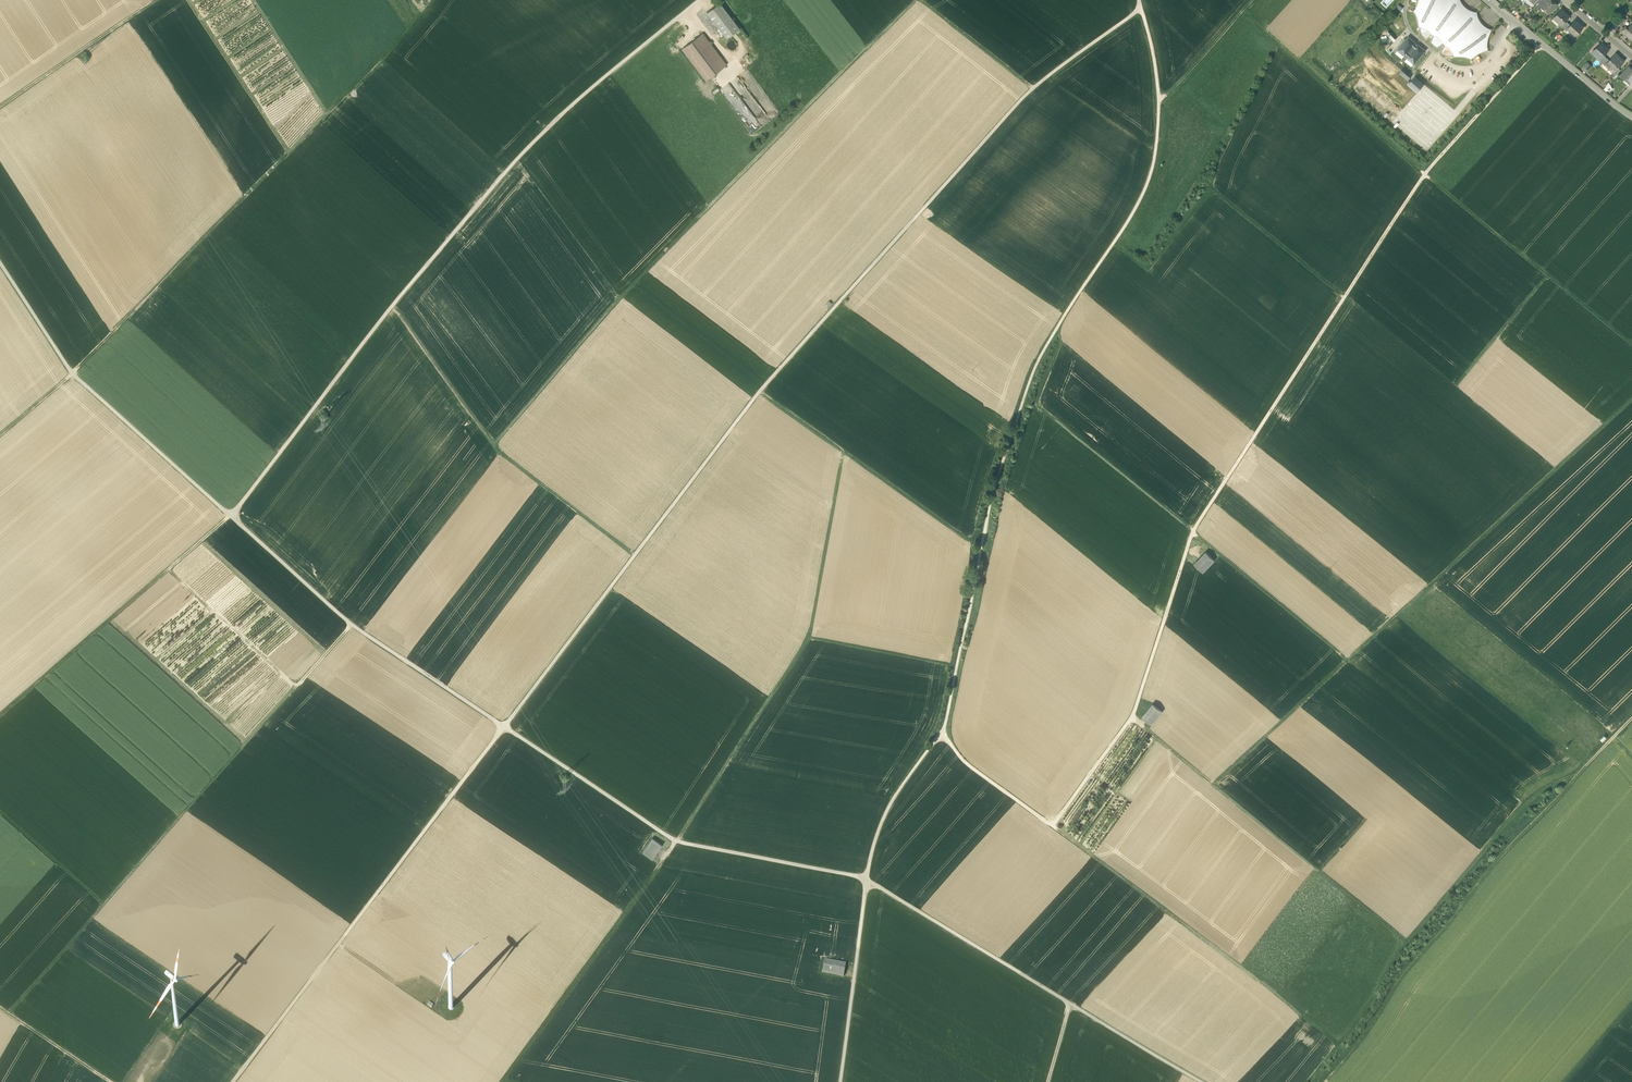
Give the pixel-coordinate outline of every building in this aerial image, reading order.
[(1419,0),(1418,3),(1417,5),(1417,7),(1413,12),(1415,13),(1416,16),(1416,17),(1417,18),(1417,19),(1418,23),(1418,27),(1421,27),(1432,34),(1434,35),(1443,43),(1444,43),(1446,46),(1454,55),(1455,57),(1464,58),(1466,58),(1468,59),(1470,60),(1474,56),(1475,56),(1477,54),(1479,53),(1482,52),(1482,51),(1487,51),(1486,47),(1486,43),(1487,39),(1488,35),(1489,33),(1490,30),(1485,28),(1481,25),(1478,20),(1476,16),(1473,13),(1469,11),(1465,9),(1462,5),(1459,1),(1458,0),(1419,0)] [(1538,4),(1549,13),(1557,5),(1551,0),(1542,0),(1541,0),(1538,4)] [(720,3),(707,13),(726,39),(739,29),(720,3)] [(1568,16),(1561,10),(1554,17),(1558,20),(1557,21),(1561,25),(1565,21),(1569,17),(1568,17),(1568,16)] [(1622,17),(1617,22),(1621,26),(1626,20),(1622,17)] [(1575,21),(1572,24),(1570,25),(1567,29),(1568,30),(1572,33),(1573,32),(1576,35),(1583,27),(1575,21)] [(1631,24),(1628,28),(1625,26),(1621,30),(1621,32),(1624,35),(1626,35),(1626,34),(1631,39),(1631,40),(1631,25),(1631,24)] [(1432,34),(1421,27),(1420,29),(1421,32),(1422,35),(1423,37),(1426,39),(1431,35),(1432,34)] [(1389,31),(1386,34),(1394,43),(1397,40),(1389,31)] [(702,34),(682,49),(706,81),(726,65),(702,34)] [(1434,35),(1433,37),(1431,43),(1432,45),(1434,46),(1435,47),(1437,48),(1442,45),(1444,43),(1443,43),(1434,35)] [(1397,51),(1405,57),(1416,44),(1408,37),(1397,51)] [(1603,47),(1600,43),(1593,51),(1600,58),(1601,58),(1603,55),(1608,50),(1604,46),(1603,47)] [(1425,51),(1418,45),(1407,59),(1414,65),(1425,51)] [(1454,55),(1446,46),(1445,47),(1441,52),(1443,54),(1445,55),(1446,55),(1447,56),(1449,56),(1450,56),(1453,56),(1454,55)] [(1609,60),(1605,64),(1606,65),(1610,68),(1619,58),(1615,54),(1609,60)] [(1603,55),(1601,58),(1600,58),(1599,60),(1602,63),(1607,58),(1603,55)] [(1619,58),(1610,68),(1614,72),(1618,68),(1623,61),(1619,58)] [(1587,73),(1593,66),(1589,62),(1582,69),(1587,73)] [(1629,66),(1621,75),(1625,79),(1626,77),(1627,77),(1630,80),(1631,78),(1631,69),(1629,66)] [(1408,82),(1412,78),(1404,70),(1400,74),(1408,82)] [(1423,85),(1415,77),(1408,85),(1416,92),(1423,85)] [(1206,553),(1195,564),(1204,571),(1215,560),(1206,553)] [(1153,704),(1142,717),(1153,725),(1163,712),(1153,704)] [(657,842),(646,856),(656,863),(667,849),(657,842)] [(850,968),(829,964),(827,977),(848,980),(850,968)]
